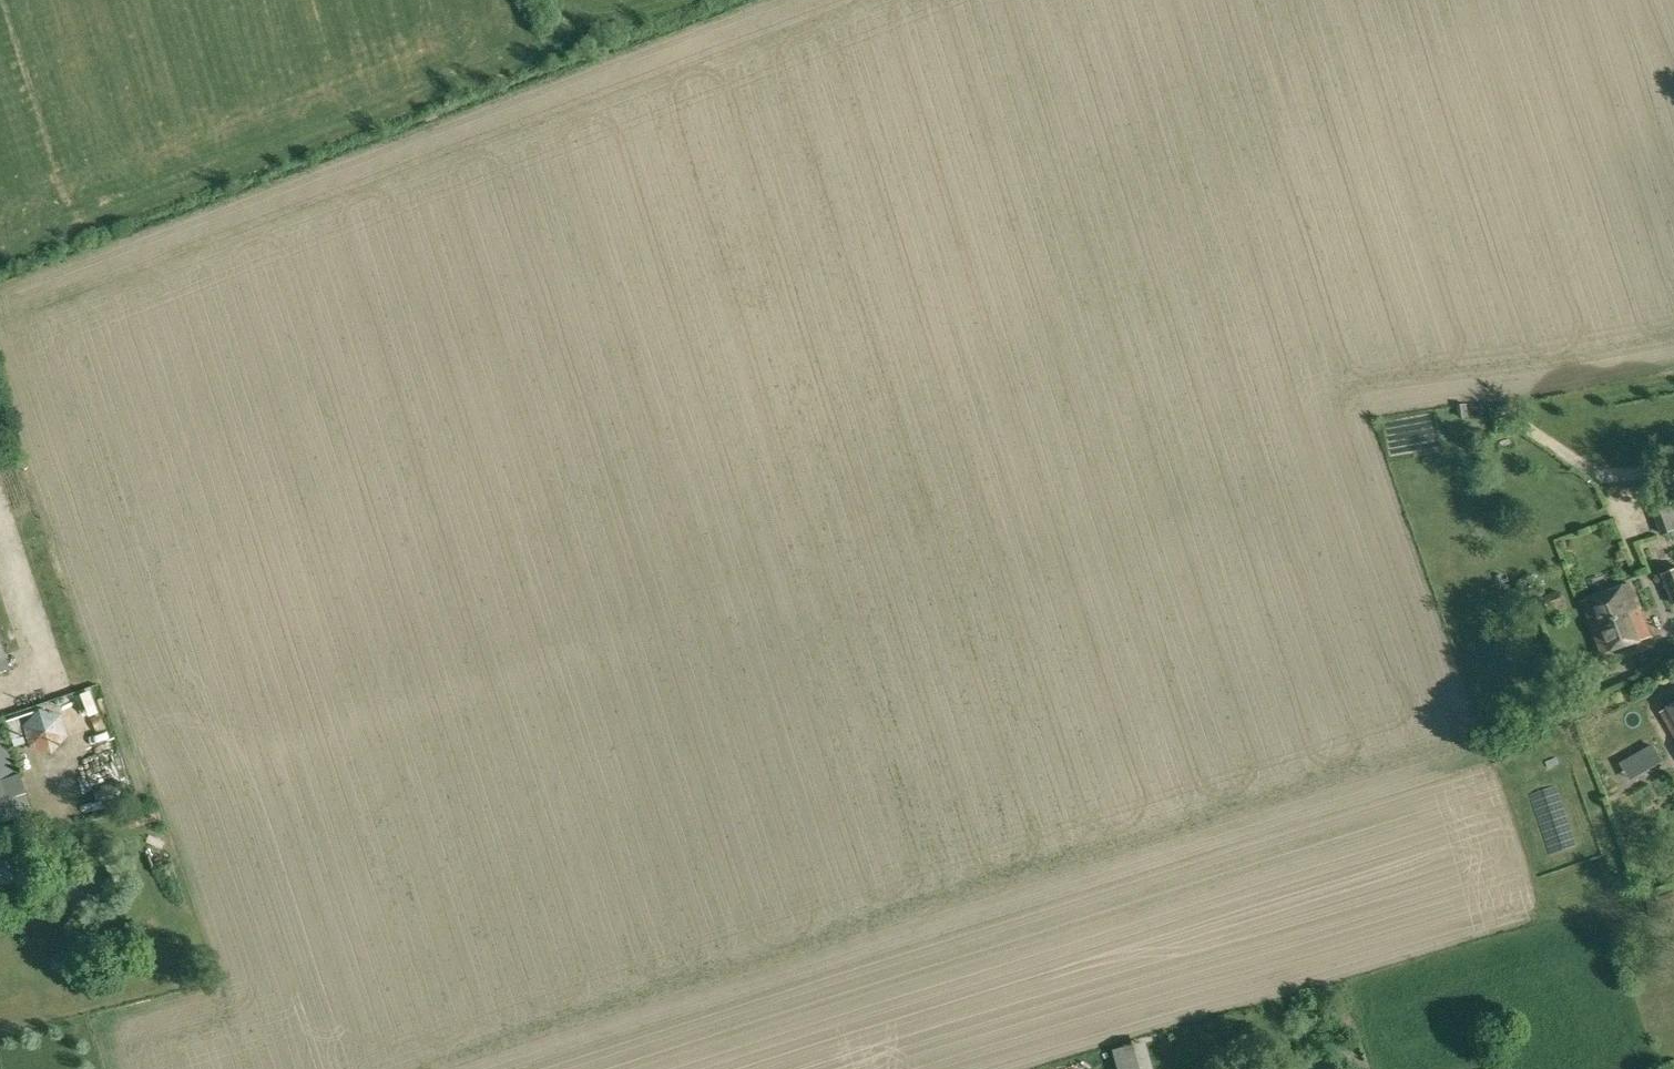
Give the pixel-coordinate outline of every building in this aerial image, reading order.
[(1663,533),(1673,529),(1673,503),(1655,510),(1663,533)] [(1673,603),(1673,570),(1663,573),(1673,603)] [(1582,601),(1602,653),(1651,635),(1630,583),(1582,601)] [(1545,598),(1548,609),(1564,603),(1560,593),(1545,598)] [(11,668),(0,636),(0,672),(11,668)] [(36,705),(35,738),(69,739),(70,706),(36,705)] [(1673,732),(1673,705),(1662,712),(1673,732)] [(0,716),(0,823),(33,811),(1,716),(0,716)] [(1626,767),(1634,781),(1672,759),(1663,744),(1626,767)] [(15,883),(9,858),(0,860),(0,887),(15,883)] [(1651,907),(1670,902),(1671,906),(1673,905),(1673,890),(1649,898),(1651,907)] [(1104,1068),(1153,1068),(1145,1044),(1100,1059),(1104,1068)]
